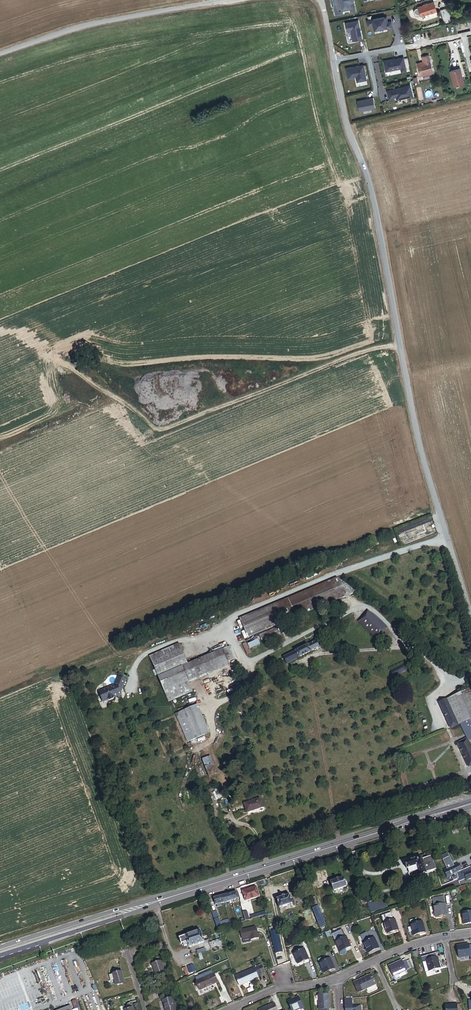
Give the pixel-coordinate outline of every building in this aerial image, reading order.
[(334,14),(356,11),(354,0),(330,0),(332,7),(333,7),(334,14)] [(428,7),(421,9),(424,19),(440,14),(437,4),(431,6),(428,7)] [(452,12),(445,14),(447,23),(454,21),(452,12)] [(393,28),(391,21),(388,22),(386,16),(366,21),(368,27),(373,26),(374,32),(393,28)] [(352,42),(363,40),(359,21),(345,23),(347,32),(350,32),(352,42)] [(432,56),(425,58),(426,63),(427,65),(421,66),(424,78),(436,74),(432,56)] [(383,61),(385,73),(400,70),(401,73),(407,72),(404,57),(383,61)] [(356,83),(367,80),(364,64),(345,68),(348,80),(356,78),(356,83)] [(463,70),(453,72),(456,88),(467,85),(463,70)] [(396,98),(396,101),(414,97),(411,85),(386,90),(388,100),(396,98)] [(357,101),(359,112),(375,109),(373,98),(357,101)] [(339,579),(239,620),(247,638),(357,594),(339,579)] [(386,630),(368,610),(359,617),(377,638),(386,630)] [(353,616),(337,625),(339,628),(355,620),(353,616)] [(279,632),(260,640),(262,645),(281,638),(279,632)] [(260,649),(256,641),(246,645),(247,647),(250,654),(260,649)] [(316,641),(283,656),(287,664),(320,649),(316,641)] [(250,654),(247,647),(243,649),(248,660),(252,658),(250,654)] [(179,648),(150,662),(156,675),(158,679),(165,694),(227,665),(236,662),(230,650),(189,669),(179,648)] [(227,665),(165,694),(168,700),(192,689),(230,671),(227,665)] [(408,677),(405,670),(394,676),(397,683),(408,677)] [(121,695),(119,691),(122,690),(125,680),(118,678),(115,688),(114,688),(109,690),(107,689),(105,690),(104,692),(100,693),(100,695),(103,703),(107,701),(108,702),(109,703),(113,701),(114,699),(121,696),(121,695)] [(192,689),(168,700),(171,708),(196,697),(192,689)] [(448,706),(460,731),(462,730),(470,726),(470,696),(448,706)] [(210,734),(198,705),(176,714),(187,743),(210,734)] [(453,734),(460,731),(448,706),(441,710),(453,734)] [(462,730),(469,745),(470,746),(470,726),(462,730)] [(470,746),(469,745),(460,749),(470,772),(470,749),(470,746)] [(210,756),(202,760),(209,777),(217,773),(210,756)] [(222,800),(218,789),(212,792),(217,802),(222,800)] [(260,799),(244,804),(246,813),(263,808),(260,799)] [(436,869),(432,856),(422,859),(421,857),(405,863),(407,869),(408,869),(409,873),(419,870),(421,876),(427,874),(426,872),(436,869)] [(461,871),(458,864),(451,867),(447,869),(444,870),(448,877),(449,879),(452,878),(451,875),(456,873),(461,871)] [(470,878),(470,868),(456,874),(457,876),(458,879),(459,882),(467,879),(470,878)] [(347,887),(344,877),(331,882),(334,891),(336,891),(342,889),(347,887)] [(260,897),(256,887),(242,891),(246,901),(260,897)] [(239,898),(237,892),(222,896),(224,902),(239,898)] [(310,900),(307,893),(301,895),(304,903),(310,900)] [(280,908),(293,904),(290,895),(277,899),(280,908)] [(224,902),(222,896),(214,898),(216,904),(218,904),(221,903),(224,902)] [(436,917),(447,915),(444,901),(443,901),(443,898),(438,899),(439,902),(433,902),(436,917)] [(371,913),(388,908),(385,900),(368,905),(371,913)] [(325,926),(318,906),(313,908),(322,934),(326,932),(323,926),(325,926)] [(230,922),(229,919),(220,922),(217,911),(212,913),(218,929),(222,928),(231,925),(230,922)] [(462,912),(464,924),(470,923),(470,911),(462,912)] [(250,920),(266,915),(265,912),(249,916),(250,920)] [(387,933),(398,930),(394,919),(393,920),(391,912),(381,915),(387,933)] [(425,932),(422,921),(418,923),(417,919),(410,920),(414,935),(425,932)] [(329,931),(343,927),(342,923),(328,927),(329,931)] [(259,938),(256,927),(240,931),(242,939),(250,937),(251,940),(259,938)] [(282,953),(277,930),(273,931),(272,928),(270,928),(276,954),(282,953)] [(204,935),(202,930),(186,935),(185,933),(181,935),(181,937),(179,938),(182,944),(183,944),(184,946),(188,945),(189,947),(208,941),(209,940),(208,937),(206,937),(205,934),(204,935)] [(350,947),(346,937),(345,937),(342,930),(333,935),(340,952),(350,947)] [(379,948),(374,938),(370,940),(369,936),(362,939),(368,953),(379,948)] [(469,946),(469,944),(457,946),(459,958),(470,956),(470,945),(469,946)] [(308,959),(304,949),(294,953),(298,964),(308,959)] [(440,968),(436,953),(422,957),(426,972),(440,968)] [(330,958),(326,960),(324,957),(318,959),(324,973),(334,969),(330,958)] [(393,977),(407,971),(406,970),(413,967),(411,960),(407,962),(406,960),(402,961),(402,960),(389,966),(393,977)] [(156,974),(165,971),(161,961),(152,964),(156,974)] [(240,985),(258,978),(257,975),(265,972),(262,965),(258,967),(236,976),(240,985)] [(125,982),(122,971),(113,974),(115,982),(116,985),(125,982)] [(214,983),(213,981),(216,980),(214,974),(197,981),(200,989),(214,983)] [(377,987),(375,984),(376,984),(371,974),(354,982),(358,992),(366,989),(367,991),(369,992),(376,989),(377,987)] [(329,994),(318,995),(319,1009),(320,1009),(329,1009),(329,1008),(330,1008),(329,994)] [(298,997),(288,1001),(292,1009),(296,1009),(303,1007),(298,997)] [(173,998),(163,1001),(166,1009),(176,1009),(173,998)]
